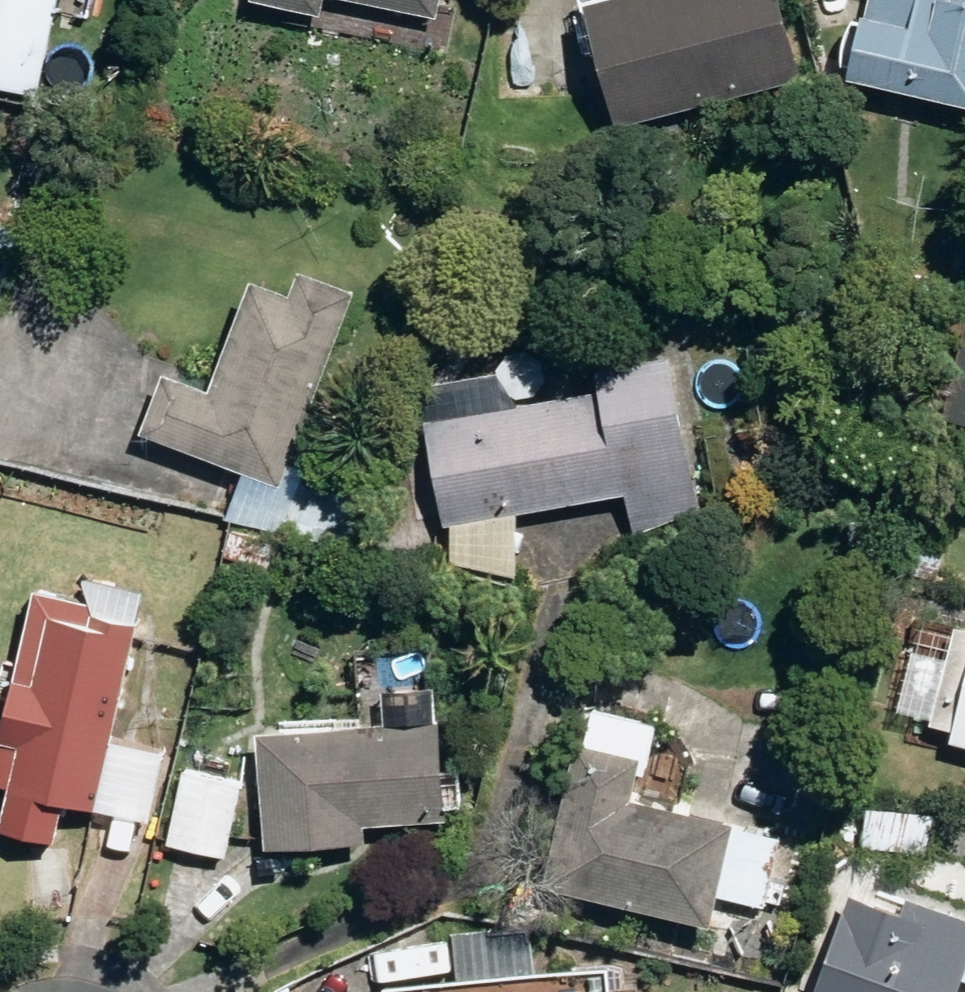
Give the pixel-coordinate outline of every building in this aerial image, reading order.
[(28,89),(45,0),(0,0),(0,84),(28,89)] [(598,116),(786,67),(769,0),(569,0),(598,116)] [(964,101),(964,99),(964,0),(857,0),(856,8),(838,4),(824,70),(964,101)] [(8,330),(47,343),(67,277),(28,264),(8,330)] [(217,513),(352,546),(376,452),(292,424),(339,283),(283,264),(275,286),(234,272),(198,382),(149,367),(129,430),(233,464),(217,513)] [(491,374),(505,391),(527,388),(535,367),(521,351),(500,354),(491,374)] [(443,557),(507,571),(502,509),(656,480),(662,510),(687,505),(661,367),(414,414),(434,521),(441,520),(443,557)] [(215,553),(261,564),(267,537),(221,526),(215,553)] [(138,819),(154,749),(94,733),(122,618),(75,605),(77,596),(24,584),(2,675),(0,674),(0,786),(138,819)] [(964,746),(964,618),(963,625),(946,620),(922,721),(940,725),(937,740),(964,746)] [(529,881),(696,919),(702,890),(754,902),(770,835),(717,823),(720,816),(618,792),(625,766),(630,767),(642,717),(577,703),(569,738),(562,736),(529,881)] [(246,728),(254,844),(356,836),(355,819),(434,814),(427,716),(246,728)] [(158,840),(218,852),(232,780),(173,768),(158,840)] [(864,847),(920,851),(921,842),(956,845),(957,823),(923,821),(924,810),(867,805),(864,847)] [(964,937),(964,919),(897,894),(892,907),(839,888),(801,991),(945,991),(964,937)] [(542,921),(579,929),(585,905),(549,896),(542,921)] [(618,984),(595,987),(593,959),(515,966),(510,922),(446,928),(451,974),(373,982),(374,991),(619,991),(618,984)]
